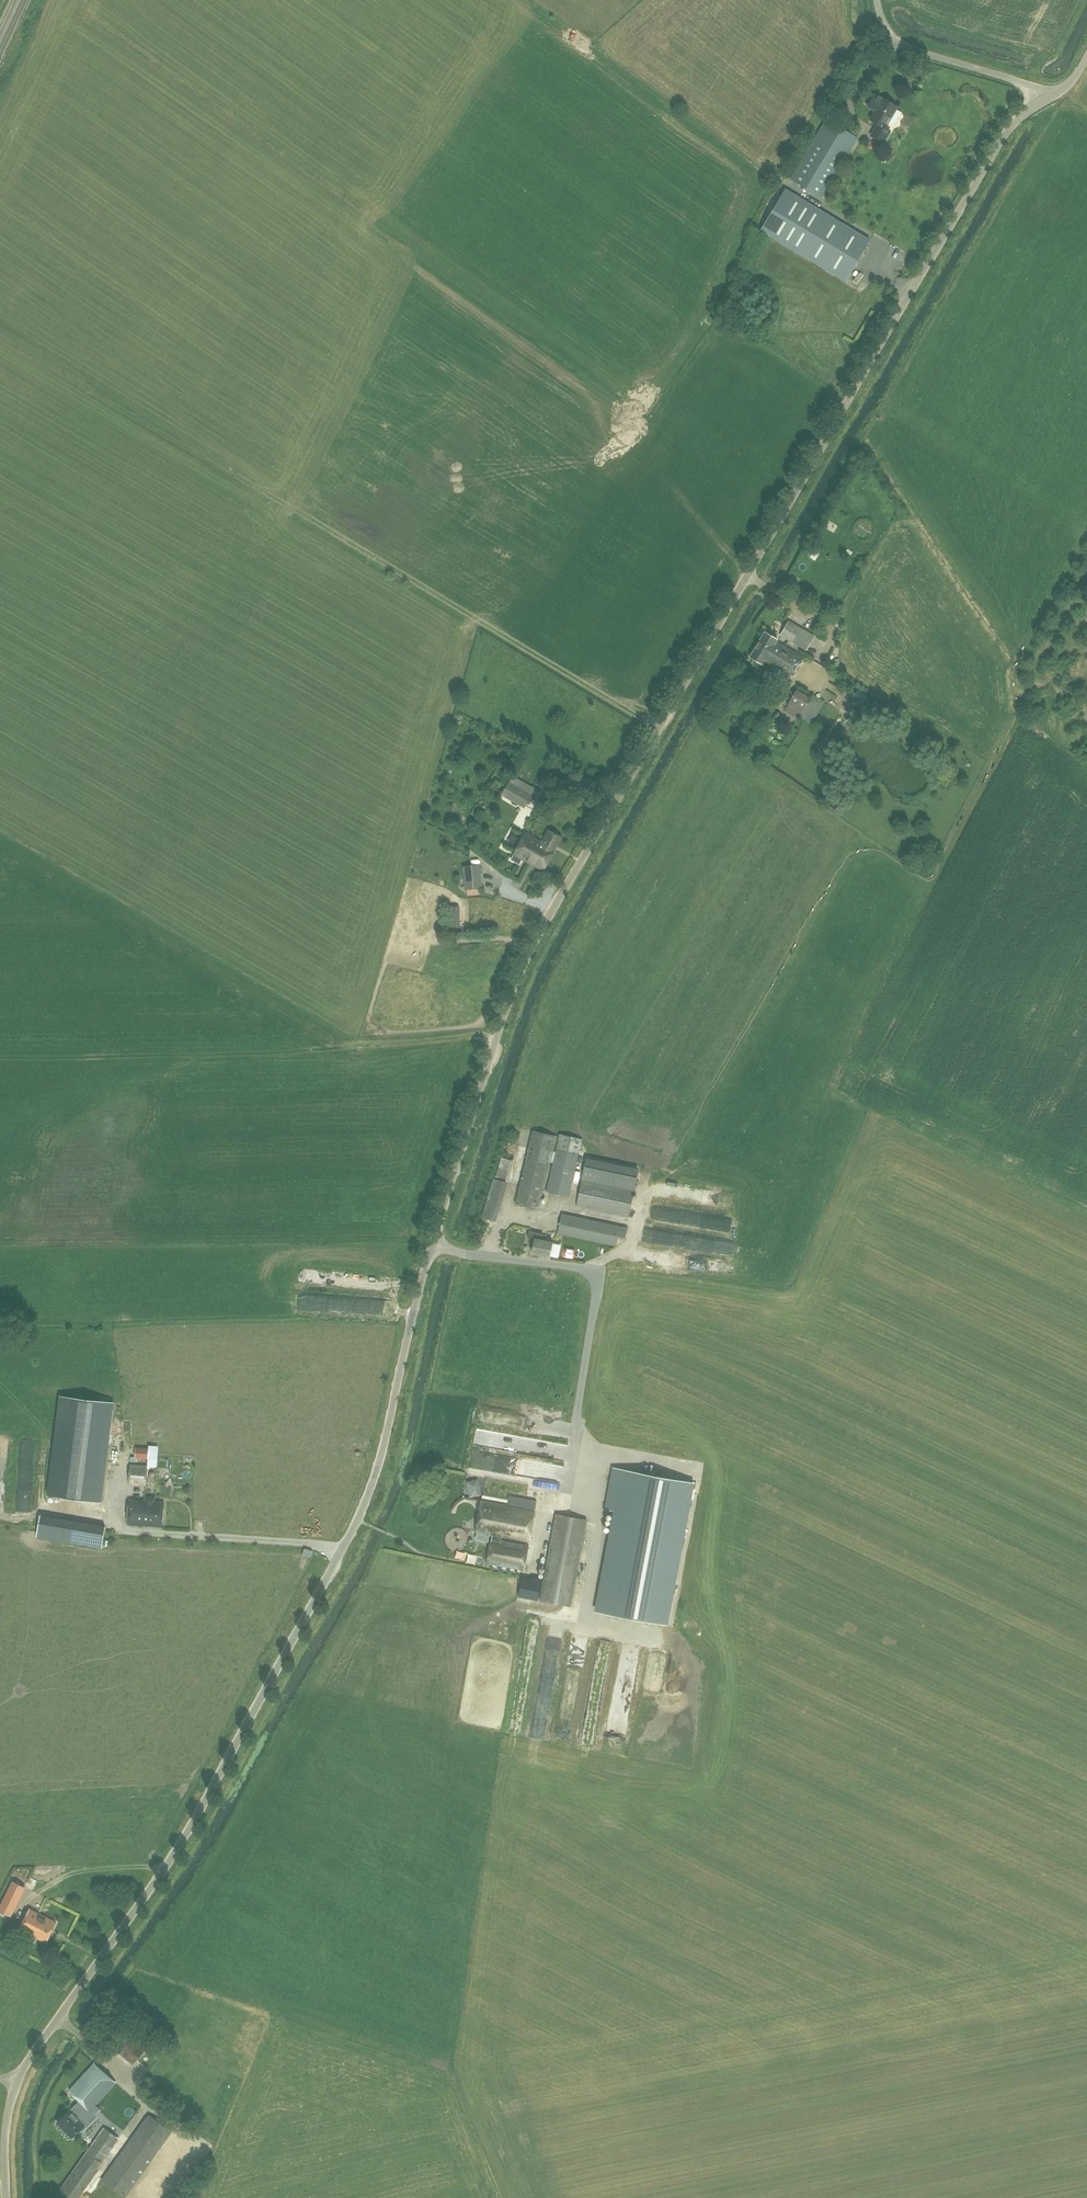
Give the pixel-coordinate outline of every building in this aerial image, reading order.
[(876,127),(871,135),(883,142),(890,131),(885,127),(897,107),(883,98),(883,99),(875,95),(870,103),(879,108),(877,111),(876,110),(871,119),(880,125),(878,128),(876,127)] [(827,119),(791,179),(821,197),(858,137),(827,119)] [(785,189),(761,230),(846,281),(870,241),(785,189)] [(794,581),(789,578),(785,585),(790,588),(794,581)] [(781,635),(806,651),(815,636),(789,621),(781,635)] [(764,663),(765,663),(769,657),(776,662),(785,646),(777,641),(778,639),(765,632),(750,657),(763,664),(764,663)] [(769,657),(765,663),(776,669),(774,671),(773,671),(770,677),(778,681),(782,676),(781,675),(782,673),(789,677),(802,655),(785,646),(776,662),(769,657)] [(796,690),(788,703),(809,715),(817,702),(796,690)] [(524,808),(526,805),(532,794),(509,781),(502,793),(501,795),(524,808)] [(548,830),(542,842),(531,864),(543,870),(561,837),(548,830)] [(542,842),(525,833),(514,855),(518,857),(515,862),(519,865),(522,859),(531,864),(542,842)] [(465,889),(483,887),(480,866),(463,868),(465,889)] [(458,927),(457,910),(447,911),(448,927),(458,927)] [(568,1196),(582,1138),(560,1133),(556,1151),(552,1151),(556,1135),(533,1130),(516,1203),(539,1208),(549,1165),(550,1166),(551,1162),(553,1163),(547,1191),(568,1196)] [(582,1179),(577,1205),(629,1215),(634,1189),(635,1189),(639,1169),(586,1158),(582,1179)] [(676,1198),(677,1185),(669,1184),(667,1197),(676,1198)] [(496,1221),(497,1216),(481,1211),(480,1216),(496,1221)] [(693,1211),(692,1217),(703,1219),(704,1213),(693,1211)] [(618,1238),(625,1239),(627,1228),(562,1214),(558,1233),(617,1246),(618,1238)] [(541,1240),(543,1234),(529,1231),(528,1237),(535,1239),(532,1253),(549,1257),(552,1242),(541,1240)] [(57,1394),(48,1493),(102,1498),(111,1399),(57,1394)] [(492,1410),(492,1425),(505,1426),(506,1410),(492,1410)] [(162,1460),(163,1445),(153,1444),(153,1459),(162,1460)] [(148,1448),(136,1447),(135,1458),(148,1459),(148,1448)] [(130,1465),(130,1484),(147,1484),(148,1460),(139,1460),(139,1466),(130,1465)] [(598,1610),(665,1623),(691,1483),(611,1468),(604,1508),(616,1510),(598,1610)] [(478,1479),(467,1482),(470,1497),(481,1495),(478,1479)] [(509,1495),(508,1504),(482,1499),(476,1530),(492,1534),(487,1563),(523,1570),(528,1545),(500,1540),(501,1535),(529,1541),(537,1500),(509,1495)] [(163,1526),(165,1501),(130,1498),(128,1522),(163,1526)] [(586,1519),(556,1514),(540,1600),(570,1605),(586,1519)] [(310,1557),(312,1551),(305,1549),(303,1555),(310,1557)] [(539,1600),(542,1581),(522,1578),(519,1596),(539,1600)] [(10,1915),(25,1887),(13,1881),(0,1907),(0,1910),(10,1915)] [(46,1941),(56,1922),(30,1909),(20,1928),(46,1941)] [(83,2114),(87,2110),(108,2127),(134,2099),(120,2086),(98,2109),(94,2105),(115,2082),(94,2062),(69,2089),(80,2100),(59,2123),(74,2136),(89,2120),(83,2114)] [(103,2180),(125,2196),(171,2130),(149,2114),(103,2180)] [(105,2129),(55,2197),(56,2197),(77,2197),(119,2139),(105,2129)]
